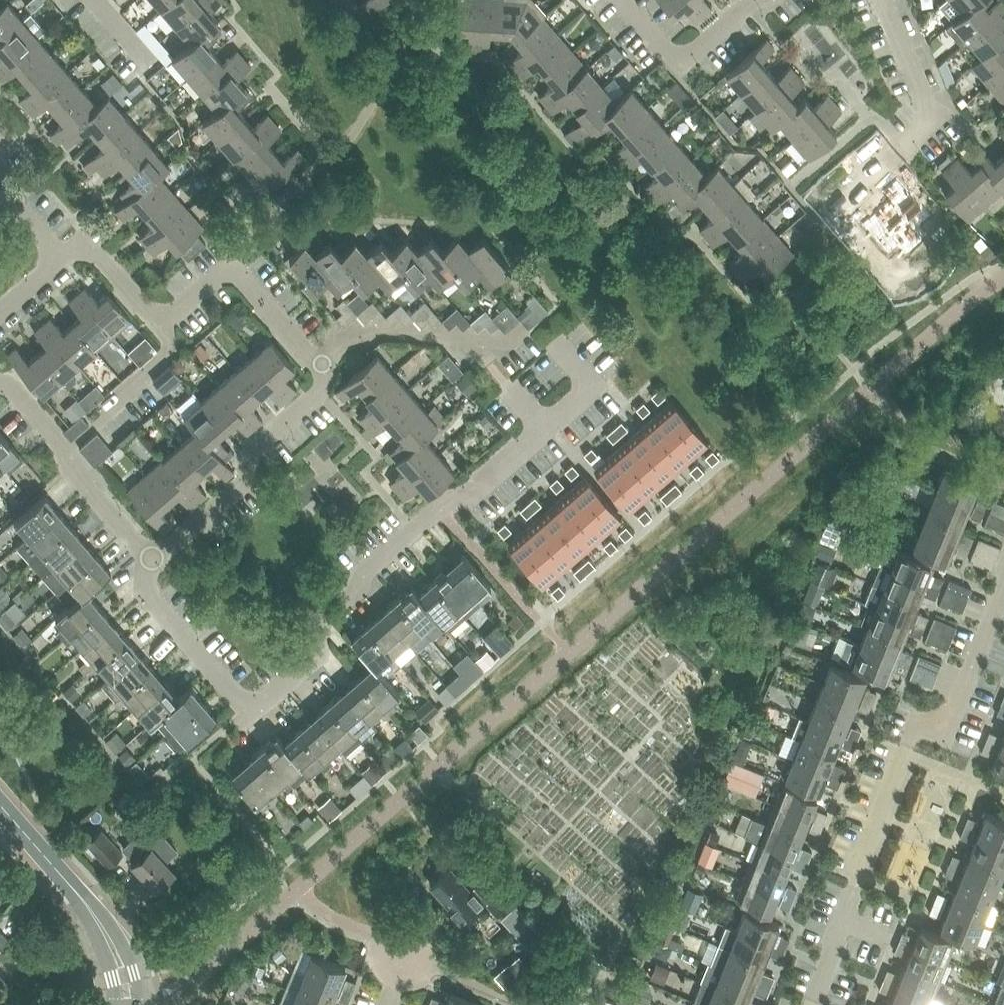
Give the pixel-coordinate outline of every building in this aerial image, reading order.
[(24,5),(31,12),(32,11),(44,0),(30,0),(24,5)] [(161,8),(171,0),(154,0),(161,8)] [(176,26),(205,0),(171,0),(161,8),(176,26)] [(190,42),(192,44),(214,23),(218,20),(210,10),(221,0),(205,0),(176,26),(190,42)] [(361,3),(369,12),(383,0),(365,0),(361,3)] [(478,50),(481,0),(458,0),(456,30),(469,31),(468,50),(478,50)] [(501,33),(504,0),(481,0),(478,50),(489,51),(490,32),(501,33)] [(516,40),(543,17),(547,14),(535,0),(504,0),(501,33),(511,34),(516,40)] [(692,0),(660,0),(674,15),(683,7),(696,21),(704,14),(692,0)] [(704,14),(712,7),(706,0),(692,0),(704,14)] [(946,27),(962,46),(968,40),(1003,8),(1003,0),(997,0),(987,9),(980,0),(964,14),(963,12),(952,22),(946,27)] [(963,12),(964,14),(980,0),(952,0),(963,12)] [(22,19),(6,1),(0,7),(0,39),(22,19)] [(982,56),(983,58),(1000,44),(1003,40),(1003,28),(1001,25),(1003,23),(1003,8),(968,40),(982,56)] [(0,55),(0,70),(38,37),(37,36),(47,28),(32,11),(31,12),(22,19),(0,39),(0,48),(4,52),(0,55)] [(509,61),(516,69),(557,33),(543,17),(516,40),(524,48),(516,55),(509,61)] [(172,58),(188,76),(215,53),(207,43),(221,31),(214,23),(192,44),(190,42),(172,58)] [(537,65),(545,74),(572,51),(557,33),(516,69),(523,77),(537,65)] [(26,77),(53,54),(38,37),(0,70),(0,76),(4,81),(18,68),(26,77)] [(725,75),(741,92),(768,69),(760,60),(766,55),(774,47),(767,39),(748,55),(725,75)] [(987,83),(1003,67),(1003,48),(1000,44),(983,58),(982,56),(972,65),(987,83)] [(188,76),(203,93),(244,57),(237,49),(223,62),(215,53),(188,76)] [(539,96),(546,104),(587,69),(572,51),(545,74),(554,83),(539,96)] [(20,99),(27,107),(68,71),(53,54),(26,77),(34,86),(20,99)] [(203,93),(217,110),(244,87),(236,78),(251,65),(244,57),(203,93)] [(741,92),(756,110),(798,74),(791,66),(776,78),(768,69),(741,92)] [(987,83),(1003,101),(1003,100),(1003,67),(987,83)] [(567,99),(575,108),(602,85),(587,69),(546,104),(553,112),(567,99)] [(945,74),(942,76),(946,87),(949,85),(954,80),(949,70),(945,74)] [(48,102),(56,112),(83,89),(68,71),(27,107),(34,115),(48,102)] [(112,72),(102,81),(112,92),(122,83),(112,72)] [(772,128),(779,122),(799,104),(797,102),(790,94),(804,82),(798,74),(756,110),(772,128)] [(569,130),(575,138),(576,139),(591,126),(589,124),(615,101),(625,93),(611,77),(602,85),(575,108),(583,117),(569,130)] [(203,122),(219,141),(245,117),(237,108),(252,95),(244,87),(217,110),(203,122)] [(61,140),(68,133),(98,106),(98,105),(83,89),(56,112),(65,121),(50,134),(58,143),(61,140)] [(612,121),(620,130),(646,108),(630,89),(615,101),(589,124),(591,126),(597,133),(612,121)] [(779,122),(793,138),(834,102),(827,94),(813,106),(804,96),(797,102),(799,104),(779,122)] [(68,133),(61,140),(67,147),(75,140),(89,128),(97,137),(123,113),(108,96),(98,105),(98,106),(68,133)] [(961,97),(956,101),(955,102),(960,107),(961,106),(965,102),(961,97)] [(841,100),(836,104),(841,110),(846,106),(841,100)] [(834,102),(793,138),(809,156),(835,133),(827,123),(841,110),(836,104),(834,102)] [(542,107),(541,108),(548,116),(549,115),(553,112),(546,104),(542,107)] [(715,115),(730,132),(739,125),(724,107),(715,115)] [(614,152),(621,160),(661,126),(646,108),(620,130),(628,140),(614,152)] [(693,112),(687,117),(694,125),(700,120),(693,112)] [(91,173),(98,167),(139,131),(123,113),(97,137),(106,146),(84,165),(91,173)] [(195,114),(187,121),(193,128),(201,122),(195,114)] [(219,141),(233,158),(275,122),(268,114),(253,127),(245,117),(219,141)] [(233,158),(248,175),(275,152),(267,143),(281,130),(275,122),(233,158)] [(642,156),(650,165),(676,142),(661,126),(621,160),(628,169),(642,156)] [(179,129),(178,127),(167,136),(175,145),(182,139),(179,129)] [(565,133),(564,134),(570,142),(572,141),(575,138),(569,130),(565,133)] [(119,162),(127,171),(154,148),(139,131),(98,167),(105,175),(119,162)] [(643,187),(650,195),(691,159),(676,142),(650,165),(658,174),(643,187)] [(121,193),(127,200),(157,173),(159,175),(169,166),(154,148),(127,171),(135,180),(121,193)] [(275,152),(248,175),(264,193),(305,157),(297,148),(283,161),(275,152)] [(979,163),(1003,190),(1003,192),(1003,155),(995,163),(982,148),(973,156),(979,163)] [(946,158),(951,163),(987,204),(993,211),(1003,202),(1003,192),(1003,190),(979,163),(971,171),(958,156),(954,151),(946,158)] [(946,158),(938,165),(943,170),(955,185),(945,193),(969,220),(987,204),(951,163),(946,158)] [(672,190),(679,198),(705,176),(691,159),(650,195),(657,203),(672,190)] [(790,159),(780,167),(787,175),(796,167),(790,159)] [(698,197),(706,207),(733,184),(717,166),(705,176),(679,198),(676,202),(683,210),(698,197)] [(138,206),(146,215),(173,191),(159,175),(157,173),(127,200),(116,210),(124,219),(138,206)] [(888,199),(861,223),(887,254),(889,253),(896,246),(904,255),(926,238),(918,228),(930,218),(898,180),(882,192),(888,199)] [(699,229),(706,237),(747,201),(733,184),(706,207),(714,216),(699,229)] [(140,237),(147,245),(188,209),(173,191),(146,215),(154,224),(140,237)] [(728,232),(736,241),(762,218),(747,201),(706,237),(713,244),(728,232)] [(836,208),(828,216),(839,228),(847,221),(836,208)] [(188,209),(147,245),(153,253),(168,240),(177,250),(203,227),(188,209)] [(729,263),(736,271),(777,235),(762,218),(736,241),(744,250),(729,263)] [(369,226),(363,231),(369,238),(375,233),(369,226)] [(405,237),(406,238),(411,243),(416,238),(411,232),(405,237)] [(181,250),(188,259),(206,243),(199,234),(181,250)] [(483,235),(468,248),(484,268),(479,273),(490,284),(510,266),(483,235)] [(777,235),(736,271),(743,279),(757,266),(766,276),(793,253),(777,235)] [(981,235),(973,242),(989,259),(996,253),(981,235)] [(457,236),(442,249),(459,269),(454,273),(465,285),(479,273),(484,268),(468,248),(457,236)] [(432,237),(417,250),(434,270),(428,275),(439,286),(454,273),(459,269),(442,249),(432,237)] [(406,238),(391,251),(408,271),(403,276),(413,288),(428,275),(434,270),(417,250),(406,238)] [(381,239),(366,252),(383,272),(377,277),(388,289),(403,276),(408,271),(391,251),(381,239)] [(356,240),(341,253),(358,273),(352,278),(363,289),(377,277),(383,272),(366,252),(356,240)] [(330,241),(315,254),(332,274),(327,279),(337,291),(352,278),(358,273),(341,253),(330,241)] [(332,274),(315,254),(305,242),(289,256),(305,275),(300,279),(312,292),(327,279),(332,274)] [(85,287),(77,294),(113,335),(131,320),(108,293),(98,301),(85,287)] [(357,291),(345,302),(357,315),(364,323),(371,317),(377,324),(385,317),(386,316),(371,300),(368,303),(357,291)] [(82,315),(72,323),(96,350),(113,335),(77,294),(69,301),(82,315)] [(526,309),(517,316),(520,319),(520,320),(529,329),(549,311),(548,310),(534,294),(526,300),(529,304),(525,308),(526,309)] [(341,312),(333,318),(342,328),(357,315),(345,302),(343,299),(335,305),(341,312)] [(425,302),(410,314),(414,319),(413,320),(420,328),(428,321),(434,328),(435,327),(441,321),(425,302)] [(507,304),(492,317),(498,325),(505,333),(520,320),(520,319),(517,316),(507,304)] [(470,323),(477,332),(485,326),(490,332),(491,331),(498,325),(492,317),(485,309),(470,323)] [(235,311),(226,319),(236,330),(245,321),(235,311)] [(400,317),(407,325),(413,320),(414,319),(410,314),(407,311),(400,317)] [(456,321),(463,329),(470,323),(464,315),(456,321)] [(51,317),(43,324),(78,365),(96,350),(72,323),(63,331),(51,317)] [(47,345),(38,353),(61,380),(68,387),(76,380),(69,373),(78,365),(43,324),(35,331),(47,345)] [(145,337),(127,352),(139,365),(157,350),(145,337)] [(271,340),(253,355),(289,396),(297,390),(284,375),(294,366),(272,341),(271,340)] [(199,342),(189,351),(199,362),(209,353),(199,342)] [(61,380),(38,353),(29,361),(16,347),(8,354),(43,395),(61,380)] [(358,387),(366,396),(392,372),(377,354),(376,355),(335,390),(343,399),(358,387)] [(253,355),(236,370),(259,397),(268,389),(281,403),(289,396),(253,355)] [(178,358),(170,365),(178,373),(185,366),(178,358)] [(448,360),(437,370),(448,383),(459,373),(448,360)] [(153,381),(163,393),(181,377),(178,373),(170,365),(153,381)] [(236,370),(218,385),(254,426),(262,419),(250,405),(259,397),(236,370)] [(359,417),(366,425),(407,390),(392,372),(366,396),(374,405),(359,417)] [(464,374),(455,382),(467,396),(476,387),(464,374)] [(96,385),(79,400),(87,410),(92,405),(104,395),(96,385)] [(218,385),(201,400),(225,427),(234,419),(246,433),(254,426),(218,385)] [(665,396),(659,388),(651,395),(657,403),(665,396)] [(388,421),(396,430),(422,407),(407,390),(366,425),(367,426),(373,433),(388,421)] [(72,423),(81,415),(86,411),(75,399),(62,410),(72,423)] [(183,416),(196,430),(197,429),(221,456),(228,449),(216,435),(225,427),(201,400),(183,416)] [(650,409),(643,401),(636,408),(642,416),(650,409)] [(166,402),(158,409),(165,417),(173,410),(166,402)] [(689,423),(671,402),(656,416),(674,436),(689,423)] [(389,452),(395,459),(396,460),(424,437),(438,424),(446,417),(435,405),(427,412),(422,407),(396,430),(404,439),(389,452)] [(484,413),(478,418),(486,427),(492,422),(484,413)] [(81,415),(72,423),(63,431),(71,440),(89,424),(81,415)] [(674,436),(656,416),(641,429),(659,449),(674,436)] [(621,421),(614,427),(620,435),(628,428),(621,421)] [(706,442),(689,423),(674,436),(691,456),(706,442)] [(367,426),(360,431),(367,439),(373,433),(367,426)] [(614,427),(606,434),(613,442),(620,435),(614,427)] [(196,430),(180,445),(203,471),(212,463),(225,478),(233,470),(225,461),(221,456),(197,429),(196,430)] [(659,449),(641,429),(626,442),(644,462),(659,449)] [(4,467),(9,473),(19,465),(25,459),(0,431),(0,462),(4,467)] [(79,448),(87,457),(105,442),(97,433),(79,448)] [(691,456),(674,436),(659,449),(676,469),(691,456)] [(390,482),(397,490),(438,453),(424,437),(396,460),(404,469),(390,482)] [(105,442),(87,457),(95,466),(112,451),(105,442)] [(644,462),(626,442),(611,455),(629,475),(644,462)] [(180,445),(162,460),(198,501),(206,494),(194,479),(203,471),(180,445)] [(598,455),(591,447),(583,453),(590,461),(598,455)] [(228,449),(221,456),(225,461),(234,453),(230,448),(228,449)] [(676,469),(659,449),(644,462),(661,482),(676,469)] [(388,450),(382,456),(384,459),(389,464),(395,459),(389,452),(388,450)] [(712,450),(705,456),(711,464),(719,457),(712,450)] [(438,453),(397,490),(404,498),(418,485),(427,495),(454,471),(438,453)] [(629,475),(611,455),(596,469),(613,489),(629,475)] [(162,460),(145,475),(169,501),(178,494),(191,508),(198,501),(162,460)] [(644,462),(629,475),(646,495),(661,482),(644,462)] [(579,471),(572,463),(564,470),(571,478),(579,471)] [(704,471),(697,463),(689,470),(696,477),(704,471)] [(942,471),(934,491),(968,504),(976,485),(942,471)] [(169,501),(145,475),(127,490),(163,531),(172,524),(160,509),(169,501)] [(646,495),(629,475),(613,489),(631,509),(646,495)] [(564,485),(557,477),(549,483),(556,491),(564,485)] [(603,498),(585,478),(570,491),(588,511),(603,498)] [(681,490),(675,482),(667,489),(674,497),(681,490)] [(674,497),(667,489),(660,496),(666,503),(674,497)] [(588,511),(570,491),(555,504),(572,524),(588,511)] [(934,491),(927,510),(961,523),(968,504),(934,491)] [(20,528),(27,537),(58,510),(45,495),(8,527),(14,533),(20,528)] [(527,503),(534,511),(541,504),(535,496),(527,503)] [(977,496),(973,506),(982,509),(986,499),(977,496)] [(620,518),(603,498),(588,511),(605,531),(620,518)] [(988,512),(1003,518),(1003,505),(993,500),(988,512)] [(527,503),(519,509),(526,517),(534,511),(527,503)] [(572,524),(555,504),(540,517),(557,538),(572,524)] [(982,509),(973,506),(969,516),(978,520),(982,509)] [(645,508),(637,516),(643,523),(652,516),(645,508)] [(15,547),(29,562),(72,526),(58,510),(27,537),(15,547)] [(927,510),(919,529),(953,542),(961,523),(927,510)] [(572,524),(590,544),(605,531),(588,511),(572,524)] [(984,523),(993,527),(998,529),(1003,531),(1003,518),(988,512),(984,523)] [(557,538),(540,517),(525,531),(542,551),(557,538)] [(505,522),(497,529),(504,537),(511,530),(505,522)] [(557,538),(575,558),(590,544),(572,524),(557,538)] [(830,524),(824,538),(835,542),(841,528),(830,524)] [(633,534),(626,525),(618,532),(625,540),(633,534)] [(29,562),(42,577),(85,541),(72,526),(29,562)] [(953,542),(919,529),(911,549),(945,562),(953,542)] [(542,551),(525,531),(509,544),(527,564),(542,551)] [(962,533),(958,544),(967,547),(971,537),(962,533)] [(542,551),(560,571),(575,558),(557,538),(542,551)] [(978,538),(973,550),(996,559),(1001,547),(978,538)] [(618,547),(610,539),(603,545),(610,553),(618,547)] [(42,577),(55,592),(98,556),(85,541),(42,577)] [(821,543),(816,554),(832,561),(837,549),(821,543)] [(967,547),(958,544),(954,553),(963,557),(967,547)] [(887,545),(879,565),(923,583),(931,563),(887,545)] [(996,559),(973,550),(968,562),(991,571),(996,559)] [(527,564),(544,585),(560,571),(542,551),(527,564)] [(463,553),(448,566),(480,603),(496,590),(463,553)] [(55,592),(68,607),(86,591),(87,592),(111,571),(98,556),(55,592)] [(588,558),(581,564),(588,572),(595,566),(588,558)] [(818,562),(811,581),(824,587),(826,587),(834,568),(818,562)] [(588,572),(581,564),(573,571),(580,579),(588,572)] [(879,565),(871,584),(916,602),(920,593),(923,583),(879,565)] [(448,566),(433,579),(465,616),(480,603),(448,566)] [(933,575),(929,585),(938,589),(942,578),(933,575)] [(433,579),(418,592),(445,623),(450,629),(465,616),(433,579)] [(948,579),(944,591),(965,600),(970,587),(948,579)] [(811,581),(803,600),(817,606),(824,587),(811,581)] [(923,583),(920,593),(934,598),(938,589),(929,585),(923,583)] [(412,584),(396,598),(428,635),(430,638),(446,624),(445,623),(438,614),(437,614),(418,592),(412,584)] [(559,584),(550,591),(557,599),(565,592),(559,584)] [(868,604),(874,607),(908,621),(916,602),(871,584),(863,603),(868,604)] [(9,603),(9,596),(1,587),(0,588),(0,611),(9,603)] [(58,633),(63,639),(100,606),(87,592),(86,591),(68,607),(56,618),(64,627),(58,633)] [(965,600),(944,591),(939,603),(960,612),(965,600)] [(396,598),(381,611),(408,642),(417,634),(422,640),(428,635),(396,598)] [(0,614),(0,618),(9,628),(25,614),(14,602),(0,614)] [(801,604),(796,618),(809,623),(814,610),(801,604)] [(868,604),(860,623),(867,625),(867,626),(901,640),(904,630),(910,633),(914,623),(908,621),(874,607),(868,604)] [(75,640),(82,648),(113,621),(100,606),(63,639),(69,645),(75,640)] [(381,611),(366,624),(393,655),(399,650),(408,642),(381,611)] [(918,613),(914,623),(923,626),(927,616),(918,613)] [(518,614),(509,622),(515,629),(524,621),(518,614)] [(933,616),(928,629),(950,637),(955,625),(933,616)] [(795,619),(787,639),(800,644),(808,624),(795,619)] [(80,666),(85,673),(126,637),(113,621),(82,648),(90,657),(80,666)] [(923,626),(914,623),(910,633),(919,636),(923,626)] [(351,638),(373,663),(374,663),(386,677),(401,664),(398,661),(393,655),(366,624),(351,638)] [(867,626),(859,645),(893,659),(899,661),(903,650),(897,648),(901,640),(867,626)] [(21,627),(13,634),(14,634),(24,645),(31,639),(21,627)] [(950,637),(928,629),(924,641),(945,650),(950,637)] [(506,632),(491,645),(497,652),(500,656),(514,643),(512,639),(506,632)] [(126,637),(95,664),(101,670),(109,678),(139,651),(126,637)] [(893,659),(859,645),(851,665),(885,679),(889,668),(904,674),(907,665),(899,661),(893,659)] [(903,650),(899,661),(907,665),(912,654),(903,650)] [(109,678),(102,684),(110,693),(116,699),(152,667),(142,655),(139,651),(109,678)] [(486,651),(476,660),(484,669),(494,660),(486,651)] [(918,654),(913,666),(935,675),(940,663),(918,654)] [(475,659),(460,671),(470,682),(482,671),(484,670),(484,669),(476,660),(475,659)] [(374,663),(373,663),(358,676),(390,713),(396,708),(391,701),(400,693),(386,677),(374,663)] [(830,663),(822,683),(856,696),(864,677),(830,663)] [(935,675),(913,666),(909,678),(931,687),(935,675)] [(127,700),(135,709),(165,681),(152,667),(116,699),(121,705),(127,700)] [(460,671),(445,684),(446,685),(449,689),(451,691),(455,696),(466,686),(470,682),(460,671)] [(358,676),(343,689),(370,720),(378,712),(384,718),(390,713),(358,676)] [(165,681),(135,709),(142,717),(148,724),(154,719),(160,714),(179,697),(165,681)] [(822,683),(814,702),(848,715),(856,696),(822,683)] [(72,684),(64,691),(73,701),(81,694),(72,684)] [(445,684),(433,695),(439,702),(451,691),(449,689),(446,685),(445,684)] [(154,719),(167,734),(204,701),(190,686),(179,697),(154,719)] [(866,688),(862,699),(870,702),(875,691),(866,688)] [(343,689),(328,702),(360,739),(375,726),(370,720),(343,689)] [(427,695),(413,707),(421,717),(435,704),(427,695)] [(870,702),(862,699),(858,708),(867,711),(870,702)] [(84,700),(77,706),(84,715),(91,708),(84,700)] [(169,736),(165,739),(175,749),(178,746),(180,749),(218,717),(204,701),(167,734),(169,736)] [(313,715),(340,746),(345,752),(360,739),(328,702),(313,715)] [(761,702),(754,721),(767,726),(774,708),(761,702)] [(814,702),(807,721),(841,734),(848,715),(814,702)] [(313,715),(298,728),(331,765),(337,760),(331,754),(340,746),(313,715)] [(807,721),(799,740),(833,753),(841,734),(807,721)] [(746,724),(741,735),(749,738),(754,727),(746,724)] [(418,726),(410,734),(418,743),(423,739),(427,735),(418,726)] [(851,726),(847,737),(855,740),(859,730),(851,726)] [(298,728),(283,741),(282,742),(303,765),(309,773),(319,764),(324,771),(331,765),(298,728)] [(116,732),(106,740),(116,752),(126,743),(116,732)] [(989,732),(985,742),(994,745),(998,736),(989,732)] [(277,734),(261,747),(294,785),(300,779),(308,772),(303,765),(282,742),(283,741),(277,734)] [(994,745),(999,748),(1003,750),(1003,736),(1003,738),(998,736),(994,745)] [(855,740),(847,737),(843,746),(851,750),(855,740)] [(405,739),(394,748),(402,757),(413,748),(405,739)] [(793,756),(792,759),(840,778),(844,767),(830,761),(833,753),(799,740),(799,742),(793,756)] [(994,745),(985,742),(981,752),(990,756),(994,745)] [(261,747),(246,761),(273,791),(282,784),(287,790),(294,785),(261,747)] [(393,747),(378,760),(387,770),(402,757),(394,748),(393,747)] [(999,748),(991,768),(1003,773),(1003,750),(999,748)] [(127,749),(119,755),(129,766),(136,759),(127,749)] [(736,749),(732,761),(742,765),(746,753),(736,749)] [(784,762),(780,771),(782,776),(784,777),(784,778),(818,792),(822,782),(836,788),(840,778),(792,759),(791,761),(789,760),(784,762)] [(137,760),(130,767),(141,780),(149,773),(137,760)] [(762,773),(742,765),(732,761),(731,760),(722,783),(753,796),(762,773)] [(273,791),(246,761),(231,774),(263,811),(270,805),(264,799),(273,791)] [(372,764),(363,772),(372,783),(382,775),(372,764)] [(363,775),(356,781),(364,790),(371,784),(363,775)] [(782,784),(774,804),(808,817),(816,797),(782,784)] [(725,787),(719,802),(734,808),(740,793),(725,787)] [(331,798),(318,809),(329,822),(342,810),(331,798)] [(774,804),(766,823),(800,836),(808,817),(774,804)] [(818,809),(813,820),(822,823),(826,812),(818,809)] [(742,813),(734,832),(744,836),(759,842),(792,855),(800,836),(766,823),(751,817),(742,813)] [(978,833),(1003,843),(1003,820),(986,813),(978,833)] [(307,815),(299,821),(304,827),(311,820),(307,815)] [(968,817),(964,827),(972,830),(975,821),(968,817)] [(822,823),(813,820),(810,829),(818,833),(822,823)] [(144,829),(123,847),(135,860),(132,863),(155,888),(174,871),(165,860),(177,849),(154,825),(146,832),(144,829)] [(964,827),(960,837),(968,840),(972,830),(964,827)] [(88,843),(108,867),(123,854),(102,831),(88,843)] [(711,831),(707,841),(714,844),(718,834),(711,831)] [(970,852),(1003,865),(1003,843),(978,833),(970,852)] [(759,842),(751,861),(785,874),(792,855),(759,842)] [(706,843),(698,862),(713,867),(720,849),(706,843)] [(802,847),(798,858),(807,861),(811,851),(802,847)] [(963,871),(996,884),(1003,865),(970,852),(963,871)] [(952,855),(948,865),(956,868),(960,858),(952,855)] [(807,861),(798,858),(794,867),(803,871),(807,861)] [(697,861),(694,869),(702,873),(705,865),(697,861)] [(751,861),(743,880),(777,893),(785,874),(751,861)] [(948,865),(944,875),(952,878),(956,868),(948,865)] [(437,876),(430,883),(437,891),(438,891),(450,905),(447,909),(460,923),(473,911),(471,909),(482,899),(497,914),(507,905),(488,884),(482,877),(472,887),(465,879),(462,882),(448,866),(438,876),(437,876)] [(963,871),(955,890),(989,903),(996,884),(963,871)] [(777,893),(743,880),(735,900),(769,913),(777,893)] [(787,885),(783,896),(791,899),(796,889),(787,885)] [(688,887),(680,906),(695,912),(702,893),(688,887)] [(955,890),(947,909),(981,922),(989,903),(955,890)] [(936,893),(933,902),(941,906),(945,897),(936,893)] [(791,899),(783,896),(779,905),(788,909),(791,899)] [(941,906),(933,902),(928,913),(937,917),(941,906)] [(515,904),(500,917),(526,946),(541,932),(515,904)] [(981,922),(947,909),(940,928),(973,942),(981,922)] [(677,910),(671,924),(683,930),(689,915),(677,910)] [(744,910),(736,930),(770,943),(778,923),(744,910)] [(666,923),(658,942),(665,945),(672,926),(666,923)] [(717,944),(729,948),(762,962),(766,952),(781,958),(784,949),(776,946),(770,943),(736,930),(725,925),(717,944)] [(920,927),(912,947),(946,961),(954,941),(920,927)] [(902,931),(898,941),(906,945),(911,935),(902,931)] [(776,946),(784,949),(789,938),(781,935),(776,946)] [(906,945),(898,941),(894,952),(902,955),(906,945)] [(658,944),(654,953),(666,958),(670,949),(658,944)] [(717,944),(710,963),(721,967),(755,981),(761,984),(765,973),(759,970),(762,962),(729,948),(718,944),(717,944)] [(281,947),(273,953),(279,961),(287,954),(281,947)] [(912,947),(905,966),(939,980),(946,961),(912,947)] [(311,952),(303,972),(337,985),(344,966),(311,952)] [(519,955),(509,964),(518,974),(527,965),(519,955)] [(254,962),(251,971),(262,976),(266,967),(254,962)] [(656,965),(650,978),(664,983),(669,970),(656,965)] [(905,966),(897,985),(931,998),(939,980),(905,966)] [(721,967),(713,986),(747,1000),(751,990),(757,993),(761,984),(755,981),(721,967)] [(887,969),(883,979),(891,983),(895,973),(887,969)] [(303,972),(296,991),(329,1004),(337,985),(303,972)] [(761,984),(769,987),(773,976),(765,973),(761,984)] [(346,977),(342,989),(351,992),(355,981),(346,977)] [(891,983),(883,979),(878,989),(887,993),(891,983)] [(695,1001),(705,1004),(745,1004),(747,1000),(713,986),(702,982),(695,1001)] [(994,1002),(995,1003),(1001,1004),(1003,1004),(1003,984),(1001,983),(994,1002)] [(769,987),(761,984),(757,993),(765,996),(769,987)] [(890,1004),(892,1004),(941,1004),(942,1003),(931,998),(897,985),(890,1004)] [(278,1004),(329,1004),(296,991),(285,987),(278,1004)] [(351,992),(342,989),(338,998),(347,1001),(351,992)] [(636,1000),(650,1004),(653,997),(640,991),(636,1000)] [(438,1004),(481,1004),(450,993),(446,1003),(440,1000),(438,1004)] [(428,1004),(438,1004),(440,1000),(431,997),(428,1004)]
